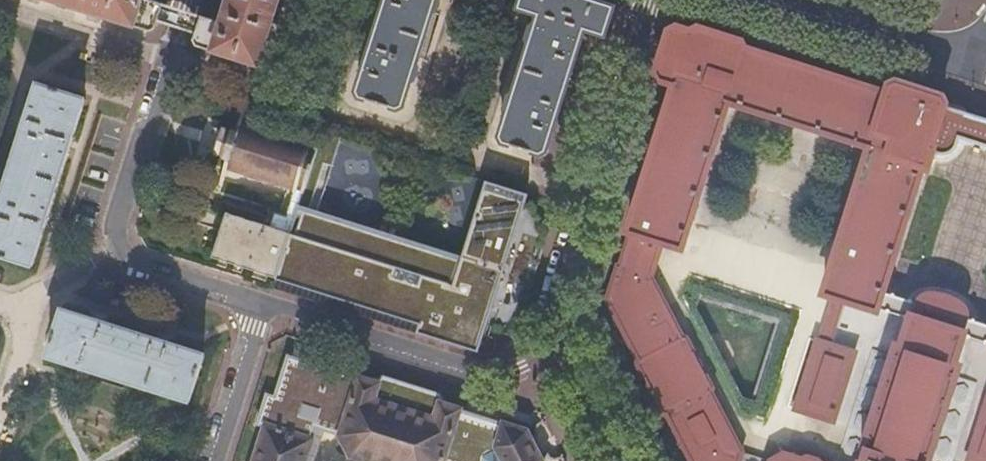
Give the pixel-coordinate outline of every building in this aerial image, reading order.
[(158,23),(165,5),(150,0),(44,0),(87,14),(86,16),(102,22),(103,19),(147,33),(157,29),(158,23)] [(200,50),(250,66),(260,62),(272,25),(274,26),(279,11),(277,10),(280,0),(229,0),(222,24),(202,17),(196,36),(194,40),(198,49),(200,50)] [(358,91),(364,101),(396,112),(404,108),(439,0),(387,0),(358,91)] [(537,157),(547,153),(585,33),(604,39),(614,9),(584,0),(522,0),(518,12),(538,18),(501,134),(507,147),(537,157)] [(182,31),(196,36),(202,17),(186,11),(165,5),(158,23),(182,31)] [(966,117),(967,115),(945,107),(946,105),(940,100),(896,85),(890,88),(887,96),(746,51),(740,43),(700,30),(689,33),(677,29),(669,32),(656,74),(660,82),(675,87),(634,218),(633,217),(628,234),(631,235),(621,269),(618,269),(608,302),(692,460),(741,460),(744,452),(710,388),(712,383),(705,372),(700,370),(697,363),(698,359),(692,346),(686,344),(653,280),(664,245),(682,251),(728,104),(870,149),(825,296),(834,299),(821,342),(819,341),(798,410),(835,422),(856,354),(832,346),(846,303),(876,312),(876,311),(910,322),(901,351),(897,350),(895,356),(874,349),(843,451),(864,458),(863,460),(866,460),(952,460),(977,382),(956,375),(959,369),(955,368),(964,339),(985,346),(985,324),(961,316),(956,307),(936,300),(924,305),(883,292),(922,168),(926,169),(931,153),(937,155),(939,156),(941,156),(943,156),(945,156),(947,156),(949,155),(951,154),(953,153),(954,151),(956,150),(957,148),(958,146),(958,144),(959,141),(985,149),(985,123),(966,117)] [(37,85),(0,204),(0,256),(31,265),(84,100),(37,85)] [(302,206),(319,148),(317,147),(314,156),(310,154),(312,149),(239,125),(237,132),(233,131),(232,135),(223,132),(216,154),(226,158),(225,160),(228,162),(226,168),(298,191),(300,186),(304,187),(299,205),(302,206)] [(343,137),(324,132),(319,148),(302,206),(293,235),(279,280),(279,282),(276,290),(457,347),(466,319),(493,328),(492,331),(516,339),(548,235),(533,207),(525,205),(528,197),(525,196),(486,183),(463,258),(320,212),(343,137)] [(213,259),(279,280),(293,235),(291,235),(227,214),(213,259)] [(758,250),(752,261),(740,256),(728,281),(771,301),(788,264),(758,250)] [(50,325),(45,341),(52,343),(48,356),(190,402),(205,353),(63,308),(57,326),(50,325)] [(493,328),(466,319),(457,347),(484,356),(516,339),(492,331),(493,328)] [(523,430),(443,405),(444,400),(442,396),(385,377),(378,379),(377,384),(288,356),(275,396),(267,394),(257,424),(265,427),(254,460),(305,460),(316,428),(341,436),(350,455),(369,460),(541,460),(523,430)] [(968,460),(985,460),(985,405),(968,460)]
